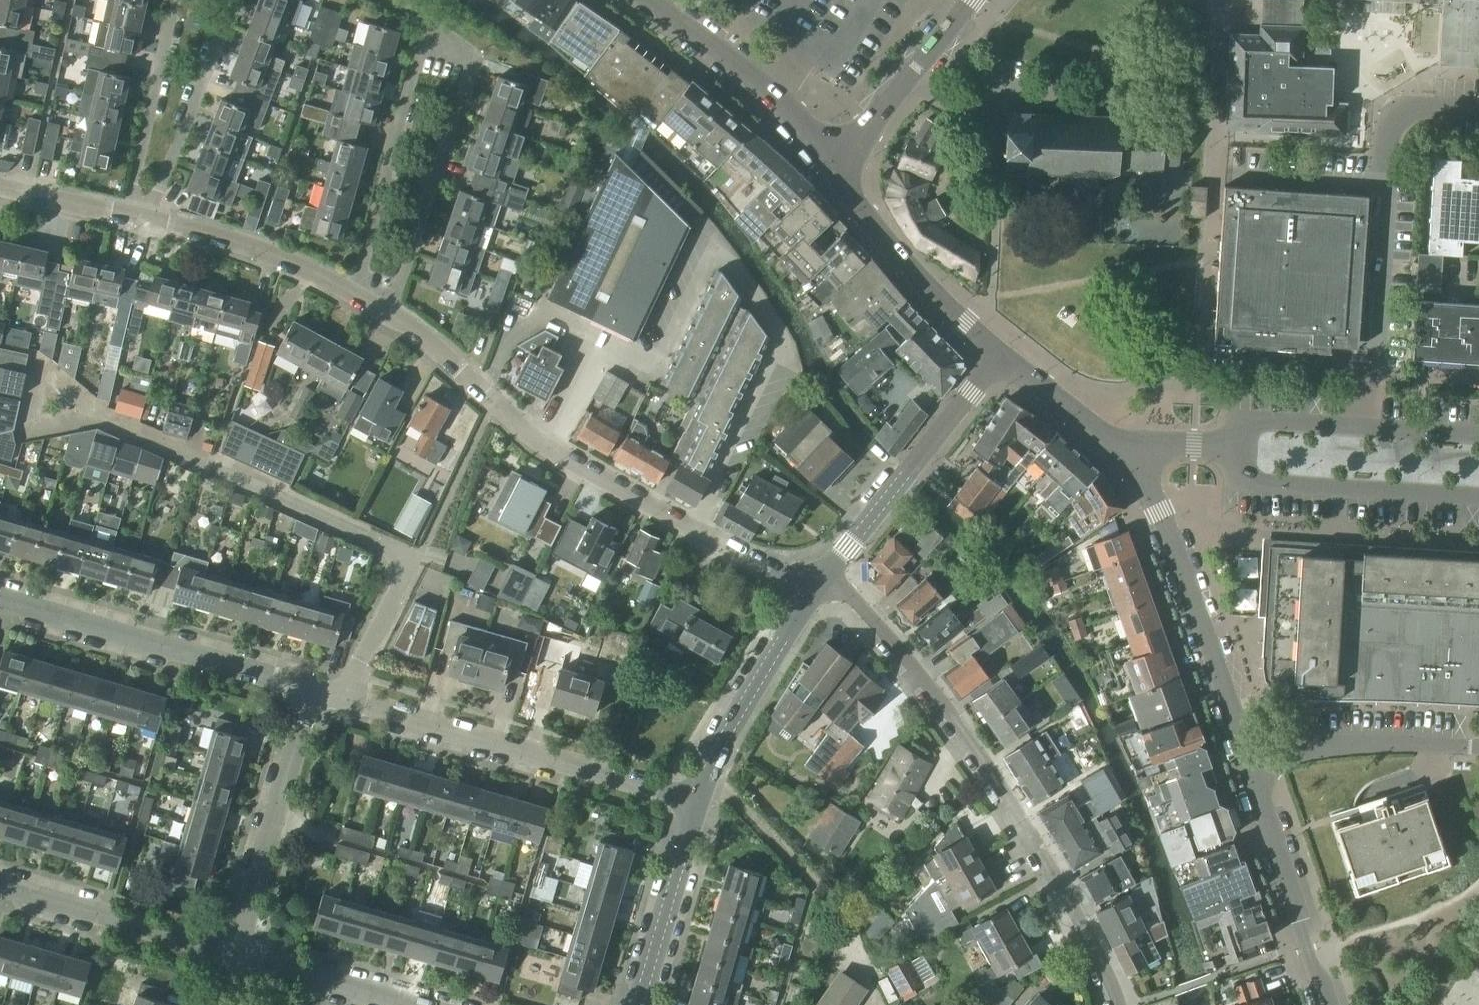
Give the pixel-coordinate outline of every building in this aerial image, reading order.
[(32,43),(34,32),(28,31),(33,6),(25,5),(3,0),(0,0),(0,36),(32,43)] [(64,13),(66,2),(56,0),(55,0),(52,10),(64,13)] [(103,22),(140,30),(141,23),(142,23),(142,21),(145,8),(145,7),(114,0),(108,0),(103,22)] [(256,10),(284,20),(293,24),(302,0),(301,0),(259,0),(259,1),(259,0),(258,2),(259,2),(256,10)] [(555,29),(576,1),(575,0),(515,0),(514,2),(544,23),(544,22),(555,29)] [(556,50),(585,76),(619,31),(618,31),(619,29),(578,0),(577,1),(576,1),(555,29),(556,30),(547,43),(548,44),(551,41),(558,47),(556,50)] [(1262,9),(1261,25),(1260,25),(1260,35),(1258,35),(1233,35),(1233,34),(1230,34),(1230,38),(1229,63),(1227,101),(1228,101),(1227,125),(1226,125),(1226,129),(1230,129),(1230,128),(1253,129),(1253,130),(1256,130),(1256,132),(1259,132),(1281,133),(1284,133),(1309,134),(1312,134),(1341,135),(1345,135),(1345,132),(1344,132),(1345,107),(1346,107),(1346,103),(1342,103),(1342,104),(1331,103),(1332,67),(1301,66),(1302,30),(1302,27),(1301,27),(1303,0),(1262,0),(1262,9)] [(1403,14),(1404,2),(1370,0),(1364,0),(1363,11),(1403,14)] [(1442,4),(1442,6),(1442,16),(1441,16),(1440,33),(1441,33),(1440,48),(1439,48),(1438,65),(1478,68),(1478,0),(1371,0),(1442,4)] [(74,4),(71,15),(83,17),(85,6),(74,4)] [(320,5),(312,31),(323,35),(332,8),(320,5)] [(332,8),(323,35),(334,38),(343,12),(332,8)] [(247,31),(247,32),(275,43),(284,20),(256,10),(253,17),(252,17),(252,19),(248,31),(247,31)] [(90,44),(88,56),(125,64),(127,53),(135,55),(135,53),(138,40),(138,38),(140,30),(103,22),(103,23),(100,22),(95,45),(90,44)] [(370,23),(363,47),(393,55),(395,47),(396,46),(395,45),(399,33),(400,31),(370,23)] [(651,127),(654,129),(691,85),(620,29),(619,31),(585,76),(635,115),(651,127)] [(308,41),(320,45),(323,35),(312,31),(308,41)] [(242,47),(239,55),(279,68),(282,59),(271,55),(275,43),(247,32),(246,33),(247,33),(242,46),(242,45),(241,47),(242,47)] [(323,35),(320,45),(331,49),(334,38),(323,35)] [(21,78),(26,55),(29,55),(32,43),(0,36),(0,73),(21,78)] [(357,70),(387,78),(387,77),(386,77),(390,64),(391,63),(390,63),(393,55),(363,47),(354,44),(347,67),(349,67),(357,70)] [(237,80),(233,91),(267,103),(275,79),(279,68),(239,55),(236,62),(235,62),(235,63),(235,64),(230,76),(229,78),(237,80)] [(88,69),(83,92),(124,101),(126,93),(127,92),(126,91),(129,78),(130,79),(130,77),(122,75),(125,64),(88,56),(85,68),(88,69)] [(293,76),(304,79),(308,69),(296,65),(293,76)] [(349,67),(342,91),(380,101),(382,93),(382,94),(383,92),(382,92),(386,79),(387,78),(357,70),(349,67)] [(315,71),(312,82),(324,86),(327,75),(315,71)] [(493,92),(491,100),(531,113),(520,109),(523,100),(539,105),(547,81),(522,72),(518,83),(498,76),(498,78),(494,90),(493,90),(493,92)] [(5,99),(10,76),(21,78),(0,73),(0,98),(5,99)] [(34,92),(46,95),(49,84),(37,81),(34,92)] [(651,132),(703,181),(729,155),(750,131),(720,105),(718,107),(691,85),(654,129),(651,132)] [(56,86),(54,97),(65,99),(68,88),(56,86)] [(336,89),(326,124),(363,134),(366,123),(374,125),(374,123),(377,110),(378,111),(378,109),(380,101),(342,91),(336,89)] [(216,115),(213,122),(240,132),(244,123),(258,128),(267,103),(233,91),(229,102),(221,99),(221,100),(221,101),(216,113),(215,114),(216,115)] [(77,116),(89,118),(119,124),(120,123),(119,123),(122,110),(123,109),(122,109),(124,101),(83,92),(77,116)] [(483,121),(483,122),(523,136),(531,113),(491,100),(488,107),(487,109),(488,109),(483,121)] [(309,119),(313,107),(304,104),(300,117),(309,119)] [(1103,179),(1105,179),(1107,179),(1107,177),(1110,177),(1110,179),(1113,178),(1113,176),(1117,175),(1118,175),(1119,173),(1118,173),(1120,168),(1163,171),(1165,127),(1121,125),(1121,123),(1122,122),(1121,120),(1120,121),(1116,118),(1116,117),(1114,116),(1114,117),(1109,117),(1109,114),(1106,114),(1106,117),(1093,116),(1093,114),(1090,114),(1090,116),(1077,116),(1078,113),(1075,113),(1075,116),(1062,115),(1062,113),(1060,113),(1060,115),(1046,115),(1046,112),(1043,112),(1043,114),(1031,114),(1031,112),(1029,112),(1029,114),(1016,114),(1016,111),(1013,111),(1013,113),(1004,113),(1004,116),(1006,116),(1006,127),(1006,131),(1002,131),(1001,135),(1006,135),(1005,152),(1001,152),(1001,156),(1005,156),(1004,160),(1005,160),(1004,170),(1002,170),(1002,173),(1010,173),(1010,175),(1012,175),(1012,173),(1026,174),(1026,176),(1028,176),(1029,174),(1041,174),(1041,177),(1044,177),(1044,174),(1057,174),(1057,177),(1059,177),(1059,175),(1072,176),(1072,178),(1074,178),(1074,176),(1087,176),(1087,179),(1090,179),(1090,176),(1104,177),(1103,179)] [(651,127),(635,115),(617,155),(632,169),(641,149),(651,127)] [(29,118),(26,129),(38,131),(40,120),(29,118)] [(75,128),(72,139),(114,148),(115,140),(116,140),(116,138),(119,125),(119,124),(89,118),(86,130),(75,128)] [(546,129),(558,133),(561,123),(550,119),(546,129)] [(935,151),(947,132),(926,119),(911,142),(908,141),(897,167),(932,180),(942,154),(935,151)] [(48,122),(45,133),(57,136),(60,125),(48,122)] [(204,143),(204,144),(232,155),(240,132),(213,122),(210,130),(210,129),(209,131),(210,131),(205,144),(204,143)] [(478,137),(475,145),(515,159),(523,136),(483,122),(482,123),(483,123),(478,136),(477,137),(478,137)] [(6,149),(11,125),(0,123),(0,148),(6,149)] [(337,140),(331,162),(360,171),(362,163),(363,163),(363,162),(368,163),(372,149),(367,148),(367,147),(360,145),(363,134),(326,124),(323,136),(337,140)] [(38,131),(26,129),(21,153),(33,155),(38,131)] [(714,187),(739,215),(789,164),(762,140),(750,131),(729,155),(703,181),(712,189),(714,187)] [(57,136),(45,133),(40,157),(52,160),(57,136)] [(114,148),(72,139),(70,149),(82,152),(79,165),(109,172),(109,170),(112,157),(112,156),(114,148)] [(199,159),(196,167),(224,177),(224,178),(235,182),(240,169),(229,164),(232,155),(204,144),(204,145),(204,146),(199,158),(198,159),(199,159)] [(267,155),(278,159),(282,149),(270,145),(267,155)] [(474,171),(471,181),(524,200),(528,188),(508,181),(515,159),(475,145),(473,153),(472,152),(472,154),(468,167),(467,167),(467,168),(474,171)] [(690,227),(703,211),(641,149),(632,169),(690,227)] [(289,151),(286,161),(297,165),(301,155),(289,151)] [(615,152),(546,298),(636,341),(636,339),(645,321),(646,319),(655,300),(656,298),(655,298),(665,279),(666,278),(665,277),(674,258),(675,259),(676,257),(675,257),(684,238),(685,238),(685,236),(689,228),(690,227),(632,169),(617,155),(615,152)] [(1442,257),(1442,255),(1461,256),(1461,254),(1462,241),(1478,242),(1478,178),(1459,177),(1460,161),(1461,160),(1433,158),(1433,159),(1434,159),(1433,175),(1432,175),(1432,176),(1433,176),(1429,236),(1428,236),(1428,237),(1429,237),(1428,253),(1427,253),(1427,255),(1418,254),(1418,255),(1442,257)] [(328,174),(324,185),(354,194),(354,193),(357,180),(358,180),(358,178),(360,171),(331,162),(320,159),(317,170),(328,174)] [(759,236),(768,228),(776,220),(778,222),(813,188),(811,186),(789,164),(739,215),(734,219),(751,243),(759,236)] [(224,177),(196,167),(193,174),(192,176),(188,188),(187,188),(187,190),(215,201),(224,178),(224,177)] [(899,223),(914,243),(928,223),(929,224),(945,215),(936,199),(921,208),(915,197),(923,197),(928,183),(894,170),(885,199),(899,223)] [(573,179),(559,209),(573,215),(586,185),(573,179)] [(260,180),(256,191),(267,194),(270,184),(260,180)] [(455,206),(452,214),(492,227),(500,205),(520,212),(524,200),(471,181),(467,192),(460,190),(459,192),(460,192),(455,204),(454,206),(455,206)] [(324,185),(318,209),(347,217),(349,209),(350,209),(350,208),(350,207),(353,195),(354,195),(354,194),(324,185)] [(278,186),(274,197),(285,201),(289,190),(278,186)] [(1190,186),(1189,201),(1206,202),(1206,187),(1190,186)] [(1214,326),(1222,326),(1222,332),(1223,335),(1225,337),(1227,338),(1230,338),(1230,345),(1238,345),(1238,347),(1330,353),(1330,352),(1329,352),(1329,346),(1344,347),(1357,348),(1358,339),(1358,340),(1359,330),(1360,310),(1361,301),(1361,300),(1362,280),(1362,281),(1363,271),(1364,251),(1368,196),(1306,192),(1286,191),(1286,190),(1224,186),(1220,241),(1219,261),(1218,271),(1217,291),(1216,291),(1216,300),(1214,326)] [(759,236),(773,252),(827,202),(813,188),(778,222),(776,220),(768,228),(759,236)] [(267,194),(256,191),(249,214),(259,218),(267,194)] [(285,201),(274,197),(266,220),(278,224),(285,201)] [(1206,202),(1189,201),(1189,217),(1205,218),(1206,202)] [(773,252),(779,258),(803,237),(810,244),(816,238),(815,236),(838,214),(827,202),(773,252)] [(347,217),(318,209),(307,206),(304,217),(315,220),(311,233),(341,241),(341,240),(346,241),(350,227),(345,226),(345,225),(347,217)] [(444,235),(444,236),(484,250),(492,227),(452,214),(450,221),(449,221),(449,223),(445,235),(444,235)] [(928,223),(914,243),(914,244),(974,279),(975,279),(977,256),(978,253),(943,232),(943,233),(940,231),(940,230),(929,224),(928,223)] [(799,286),(805,294),(859,245),(845,230),(836,238),(837,240),(821,256),(827,262),(802,284),(801,284),(799,286)] [(439,252),(437,259),(465,269),(477,273),(484,250),(444,236),(444,237),(440,250),(439,250),(439,251),(439,252)] [(779,258),(791,272),(822,243),(816,238),(810,244),(803,237),(779,258)] [(791,272),(801,284),(802,284),(827,262),(821,256),(837,240),(836,238),(826,248),(822,243),(791,272)] [(17,273),(18,273),(24,246),(0,241),(0,278),(2,269),(17,273)] [(805,294),(817,307),(818,308),(870,257),(859,245),(805,294)] [(35,312),(48,315),(49,315),(60,264),(46,261),(48,251),(24,246),(18,273),(17,273),(15,284),(29,287),(40,289),(35,312)] [(1418,255),(1417,269),(1441,270),(1442,257),(1418,255)] [(817,307),(803,319),(826,363),(835,356),(839,362),(859,345),(858,345),(876,330),(874,328),(886,319),(887,320),(906,301),(905,301),(906,300),(870,257),(818,308),(817,307)] [(66,296),(92,302),(101,264),(75,258),(73,267),(60,264),(49,315),(48,315),(46,327),(58,329),(66,296)] [(465,269),(437,259),(434,267),(433,268),(434,268),(429,281),(428,282),(457,292),(465,269)] [(125,333),(126,333),(138,280),(123,277),(125,269),(101,264),(92,302),(117,308),(110,343),(123,346),(125,333)] [(499,269),(496,279),(507,284),(510,273),(499,269)] [(1441,270),(1417,269),(1416,282),(1441,283),(1441,270)] [(717,270),(700,304),(740,323),(746,310),(737,306),(741,299),(721,273),(717,270)] [(147,302),(171,309),(178,282),(154,276),(152,283),(138,280),(126,333),(138,336),(144,307),(146,308),(147,302)] [(507,284),(496,279),(486,309),(497,312),(507,284)] [(168,320),(192,327),(204,283),(194,280),(193,286),(178,282),(171,309),(168,320)] [(1416,282),(1411,359),(1413,359),(1413,358),(1478,363),(1478,304),(1439,302),(1441,283),(1416,282)] [(192,327),(216,334),(226,295),(212,292),(214,286),(204,283),(192,327)] [(226,295),(216,334),(238,340),(232,362),(244,365),(250,343),(251,344),(260,313),(248,310),(250,302),(226,295)] [(894,350),(895,351),(925,321),(906,301),(887,320),(906,339),(894,350)] [(700,304),(690,325),(729,345),(740,323),(700,304)] [(746,310),(740,323),(729,345),(758,359),(769,339),(749,312),(746,310)] [(80,318),(78,328),(85,329),(87,320),(80,318)] [(276,352),(300,365),(317,334),(293,321),(276,352)] [(925,321),(895,351),(941,397),(964,368),(963,360),(925,321)] [(690,325),(680,344),(720,364),(722,358),(729,345),(690,325)] [(837,370),(859,394),(892,365),(885,357),(897,344),(884,329),(837,370)] [(44,332),(41,347),(54,350),(57,335),(44,332)] [(300,365),(322,377),(323,377),(340,347),(317,334),(300,365)] [(176,358),(189,362),(193,345),(181,341),(176,358)] [(273,347),(259,342),(246,382),(260,387),(273,347)] [(513,384),(529,393),(552,349),(542,344),(537,355),(530,351),(513,384)] [(680,344),(671,363),(711,382),(719,365),(720,364),(680,344)] [(323,377),(322,377),(316,387),(344,402),(336,416),(349,423),(363,398),(346,389),(363,359),(340,347),(323,377)] [(24,372),(28,354),(0,348),(0,367),(24,372)] [(552,349),(529,393),(546,401),(563,368),(556,365),(562,354),(552,349)] [(75,379),(80,359),(60,354),(58,365),(75,379)] [(719,365),(713,378),(743,392),(752,373),(722,358),(720,364),(719,365)] [(683,432),(682,435),(684,436),(694,417),(703,397),(710,384),(711,382),(671,363),(661,383),(693,398),(678,430),(683,432)] [(21,396),(26,372),(24,372),(0,367),(0,392),(21,396)] [(97,398),(109,401),(116,374),(103,371),(97,398)] [(606,372),(592,396),(612,407),(626,383),(606,372)] [(404,414),(393,408),(402,391),(379,378),(355,423),(355,425),(356,428),(366,434),(370,433),(370,431),(389,441),(404,414)] [(710,384),(703,397),(733,412),(743,392),(713,378),(711,382),(710,384)] [(305,387),(289,417),(298,422),(314,392),(305,387)] [(115,411),(140,418),(146,396),(121,389),(115,411)] [(409,424),(423,432),(412,451),(435,465),(446,446),(434,439),(443,424),(441,423),(449,408),(427,395),(421,405),(419,404),(417,409),(409,424)] [(2,428),(14,425),(19,401),(0,397),(0,429),(2,428)] [(694,417),(727,433),(733,420),(734,419),(730,417),(733,412),(703,397),(694,417)] [(977,514),(1029,447),(1037,453),(1054,432),(1033,414),(1006,398),(972,450),(986,460),(979,470),(976,468),(948,505),(971,522),(977,514)] [(876,438),(895,455),(905,442),(926,415),(911,400),(890,427),(886,423),(876,438)] [(162,432),(187,439),(195,408),(171,401),(162,432)] [(798,467),(822,489),(829,482),(831,484),(851,463),(848,461),(850,458),(835,444),(840,439),(804,405),(772,441),(799,466),(798,467)] [(577,438),(607,454),(621,430),(591,413),(577,438)] [(694,417),(684,436),(717,452),(727,433),(694,417)] [(614,458),(617,460),(618,463),(623,465),(625,465),(638,472),(639,476),(642,475),(656,483),(670,460),(644,444),(649,436),(647,426),(634,418),(628,435),(614,458)] [(221,452),(235,458),(248,429),(230,421),(221,452)] [(84,464),(86,465),(97,429),(71,434),(63,458),(69,460),(72,466),(78,468),(84,464)] [(86,465),(109,471),(118,442),(119,439),(97,429),(86,465)] [(248,429),(235,458),(248,464),(262,435),(248,429)] [(0,433),(0,458),(11,461),(15,445),(12,430),(0,433)] [(1033,461),(1046,472),(1070,446),(1054,432),(1037,453),(1029,447),(977,514),(984,519),(1033,461)] [(248,464),(276,477),(289,447),(262,435),(248,464)] [(676,472),(704,486),(708,480),(705,479),(717,452),(684,436),(682,435),(672,455),(683,460),(676,472)] [(310,453),(327,462),(336,446),(319,437),(310,453)] [(754,448),(763,456),(771,446),(762,438),(754,448)] [(122,468),(134,472),(141,449),(118,442),(109,471),(120,474),(122,468)] [(1039,495),(1045,500),(1084,458),(1070,446),(1046,472),(1054,479),(1039,495)] [(289,447),(276,477),(290,483),(303,454),(289,447)] [(141,449),(134,472),(156,479),(163,459),(141,449)] [(1068,491),(1074,497),(1101,473),(1100,473),(1084,458),(1045,500),(1053,507),(1068,491)] [(8,475),(11,467),(0,464),(0,473),(8,475)] [(11,467),(8,475),(20,479),(23,470),(11,467)] [(704,486),(676,472),(667,489),(681,497),(680,499),(688,504),(690,502),(694,504),(704,486)] [(512,473),(496,505),(503,508),(497,519),(551,546),(560,529),(540,518),(547,504),(540,501),(546,490),(512,473)] [(1101,473),(1074,497),(1075,498),(1072,501),(1077,509),(1067,516),(1080,536),(1123,508),(1101,473)] [(718,525),(748,541),(759,522),(778,532),(801,500),(783,490),(787,482),(774,476),(770,484),(754,475),(746,488),(741,485),(738,490),(743,493),(735,507),(724,501),(713,521),(718,525)] [(42,485),(54,489),(57,480),(45,477),(42,485)] [(947,494),(953,487),(947,482),(941,489),(947,494)] [(232,491),(229,502),(242,506),(245,496),(245,495),(232,491)] [(412,493),(393,527),(412,538),(413,536),(416,537),(423,524),(432,506),(430,505),(431,504),(412,493)] [(100,502),(113,506),(115,497),(103,494),(100,502)] [(263,504),(260,515),(272,519),(275,510),(275,509),(263,504)] [(114,545),(121,514),(98,510),(92,540),(114,545)] [(11,553),(21,520),(0,514),(0,549),(11,553)] [(555,556),(603,580),(621,545),(610,539),(616,529),(592,517),(586,527),(574,520),(555,556)] [(910,527),(917,534),(915,537),(919,541),(912,548),(923,558),(942,538),(919,517),(910,527)] [(11,553),(34,559),(44,526),(21,520),(11,553)] [(57,566),(80,573),(90,540),(93,528),(70,521),(66,533),(67,533),(57,566)] [(301,522),(293,540),(309,547),(317,529),(301,522)] [(216,535),(219,527),(211,525),(209,533),(216,535)] [(34,559),(57,566),(67,533),(66,533),(44,526),(34,559)] [(640,530),(626,559),(638,565),(635,571),(652,579),(663,556),(654,551),(659,539),(640,530)] [(1102,566),(1135,555),(1126,531),(1094,542),(1094,544),(1085,548),(1093,570),(1102,566)] [(322,534),(317,551),(331,555),(335,538),(322,534)] [(471,543),(457,535),(451,547),(465,555),(471,543)] [(251,546),(263,549),(265,540),(254,537),(251,546)] [(894,537),(889,542),(885,541),(878,548),(879,553),(871,562),(867,562),(867,581),(872,581),(886,594),(906,572),(916,560),(909,554),(911,552),(894,537)] [(941,543),(948,549),(954,543),(947,537),(941,543)] [(1035,557),(1040,565),(1071,544),(1067,537),(1035,557)] [(80,573),(103,579),(113,546),(90,540),(80,573)] [(265,540),(263,549),(275,552),(277,544),(265,540)] [(103,579),(126,586),(136,553),(113,546),(103,579)] [(341,546),(338,555),(349,558),(352,549),(341,546)] [(1270,547),(1270,546),(1270,547),(1269,546),(1269,554),(1268,554),(1268,555),(1263,641),(1262,667),(1261,667),(1262,667),(1263,679),(1263,680),(1264,680),(1270,690),(1270,691),(1270,690),(1280,697),(1280,698),(1281,698),(1281,697),(1293,700),(1306,700),(1312,700),(1313,700),(1365,700),(1366,700),(1367,700),(1397,701),(1417,702),(1429,702),(1428,703),(1430,703),(1441,703),(1457,704),(1458,704),(1478,705),(1478,560),(1270,547)] [(153,583),(164,587),(171,563),(136,553),(126,586),(150,593),(153,583)] [(481,554),(468,580),(484,588),(496,562),(481,554)] [(1135,555),(1102,566),(1111,590),(1143,578),(1135,555)] [(172,599),(196,606),(206,573),(171,563),(164,587),(174,590),(172,599)] [(513,563),(497,595),(520,606),(536,575),(513,563)] [(1045,588),(1051,585),(1063,581),(1057,566),(1039,573),(1045,588)] [(196,606),(219,613),(229,580),(206,573),(196,606)] [(912,621),(914,623),(945,595),(933,581),(930,583),(925,578),(914,588),(915,589),(898,604),(905,613),(907,619),(912,621)] [(1111,590),(1119,614),(1152,602),(1143,578),(1111,590)] [(219,613),(243,620),(252,587),(229,580),(219,613)] [(636,603),(648,609),(658,587),(646,581),(636,603)] [(1063,581),(1051,585),(1055,594),(1066,589),(1063,581)] [(243,620),(265,626),(275,593),(252,587),(243,620)] [(493,609),(497,596),(481,591),(477,604),(493,609)] [(921,631),(920,635),(924,639),(928,640),(935,649),(961,628),(966,634),(1006,602),(998,592),(987,601),(984,600),(978,604),(978,607),(972,612),(969,609),(956,619),(946,606),(919,628),(921,631)] [(265,626),(288,633),(298,600),(275,593),(265,626)] [(957,601),(951,595),(943,602),(949,608),(957,601)] [(649,624),(660,630),(674,638),(680,627),(684,629),(678,640),(716,661),(730,636),(702,620),(705,613),(678,599),(678,598),(671,609),(661,604),(649,624)] [(288,633),(311,640),(321,607),(298,600),(288,633)] [(408,654),(424,658),(437,610),(414,601),(391,645),(405,653),(405,654),(406,654),(406,653),(407,654),(407,655),(408,655),(408,654)] [(1120,644),(1138,693),(1179,677),(1152,602),(1119,614),(1129,641),(1120,644)] [(321,607),(311,640),(335,646),(337,637),(349,640),(356,617),(321,607)] [(944,673),(962,698),(989,680),(979,666),(990,658),(988,656),(1019,634),(1015,628),(1020,624),(1010,609),(1004,614),(1003,613),(949,650),(958,663),(944,673)] [(524,614),(521,624),(539,630),(542,619),(524,614)] [(1069,621),(1072,630),(1083,626),(1080,617),(1069,621)] [(578,623),(567,618),(564,625),(575,631),(578,623)] [(459,680),(464,681),(480,629),(451,620),(442,650),(454,654),(449,671),(448,673),(460,676),(459,680)] [(1083,626),(1072,630),(1075,639),(1087,635),(1083,626)] [(480,629),(464,681),(488,688),(489,684),(502,688),(502,687),(507,669),(519,672),(527,642),(480,629)] [(551,702),(593,715),(603,681),(574,672),(582,647),(544,636),(535,666),(560,673),(551,702)] [(775,709),(772,714),(771,715),(798,733),(852,661),(826,642),(808,665),(803,661),(773,708),(775,709)] [(1010,666),(1018,678),(1048,657),(1040,646),(1010,666)] [(18,690),(27,657),(4,650),(0,664),(0,685),(18,690)] [(18,690),(41,697),(51,664),(27,657),(18,690)] [(41,697),(64,703),(74,670),(51,664),(41,697)] [(855,667),(821,706),(840,723),(829,736),(827,734),(805,765),(838,787),(849,773),(843,768),(863,745),(846,731),(858,717),(862,721),(880,699),(876,695),(881,690),(869,679),(866,674),(862,670),(857,669),(855,667)] [(64,703),(87,710),(97,677),(74,670),(64,703)] [(87,710),(111,717),(120,684),(97,677),(87,710)] [(1179,677),(1138,693),(1149,724),(1191,709),(1179,677)] [(972,699),(989,723),(1019,701),(1003,678),(972,699)] [(111,717),(134,724),(144,691),(120,684),(111,717)] [(144,691),(134,724),(157,731),(167,698),(144,691)] [(1062,701),(1067,708),(1079,700),(1073,692),(1062,701)] [(1019,701),(989,723),(1005,745),(1043,719),(1036,710),(1029,715),(1019,701)] [(1069,712),(1074,720),(1084,714),(1079,705),(1069,712)] [(1149,726),(1134,734),(1132,731),(1117,736),(1132,771),(1164,759),(1199,746),(1198,746),(1196,743),(1204,740),(1199,727),(1196,729),(1191,715),(1150,729),(1149,726)] [(217,718),(207,752),(240,762),(247,738),(238,736),(241,724),(217,718)] [(1118,724),(1122,734),(1137,728),(1133,718),(1118,724)] [(177,740),(181,728),(169,724),(165,737),(177,740)] [(774,733),(764,727),(756,739),(765,746),(774,733)] [(1003,758),(1018,781),(1050,761),(1060,754),(1046,731),(1003,758)] [(6,732),(4,740),(16,744),(18,735),(6,732)] [(39,744),(37,753),(49,756),(52,748),(39,744)] [(0,754),(0,755),(12,758),(14,750),(2,746),(0,754)] [(1137,775),(1142,787),(1209,764),(1204,749),(1204,748),(1199,746),(1164,759),(1167,769),(1142,778),(1141,774),(1137,775)] [(869,800),(901,818),(909,803),(915,809),(921,803),(917,799),(913,795),(930,764),(898,747),(869,800)] [(52,748),(49,756),(61,760),(64,751),(52,748)] [(158,751),(155,763),(163,765),(167,753),(158,751)] [(207,752),(200,776),(233,786),(240,762),(207,752)] [(35,761),(47,764),(49,756),(37,753),(35,761)] [(354,788),(377,794),(386,761),(363,754),(354,788)] [(84,763),(96,767),(99,758),(87,755),(84,763)] [(49,756),(47,764),(59,768),(61,760),(49,756)] [(99,758),(96,767),(109,771),(111,762),(99,758)] [(377,794),(400,801),(410,768),(386,761),(377,794)] [(1050,761),(1018,781),(1032,804),(1064,784),(1050,761)] [(163,765),(155,763),(151,775),(160,777),(163,765)] [(1155,818),(1160,832),(1190,822),(1194,819),(1193,815),(1217,806),(1212,789),(1213,789),(1216,783),(1209,764),(1142,787),(1149,809),(1154,807),(1158,817),(1155,818)] [(119,774),(132,778),(134,769),(122,765),(119,774)] [(1099,804),(1120,792),(1104,765),(1084,776),(1099,804)] [(400,801),(423,808),(433,775),(410,768),(400,801)] [(80,778),(92,781),(94,773),(82,769),(80,778)] [(94,773),(92,781),(104,785),(107,777),(94,773)] [(423,808),(447,815),(456,781),(433,775),(423,808)] [(200,776),(194,799),(227,809),(233,786),(200,776)] [(129,784),(117,780),(115,788),(127,792),(129,784)] [(447,815),(470,821),(479,788),(456,781),(447,815)] [(470,821),(493,828),(503,795),(479,788),(470,821)] [(1332,823),(1356,895),(1449,864),(1424,790),(1372,807),(1373,810),(1356,815),(1355,813),(1354,813),(1331,821),(1332,823)] [(1037,812),(1055,841),(1100,813),(1091,798),(1076,807),(1068,794),(1037,812)] [(145,795),(142,808),(150,810),(154,798),(145,795)] [(493,828),(516,835),(526,802),(503,795),(493,828)] [(194,799),(187,822),(220,832),(227,809),(194,799)] [(1,837),(11,804),(0,801),(0,836),(1,837)] [(526,802),(516,835),(539,842),(549,808),(526,802)] [(809,838),(838,857),(861,822),(832,803),(809,838)] [(1,837),(24,843),(34,810),(11,804),(1,837)] [(1159,836),(1170,866),(1189,859),(1187,854),(1193,852),(1194,857),(1231,844),(1228,837),(1230,836),(1231,836),(1233,830),(1225,808),(1219,805),(1217,806),(1193,815),(1194,819),(1190,822),(1160,832),(1159,836)] [(150,810),(142,808),(138,821),(146,823),(150,810)] [(24,843),(48,850),(57,817),(34,810),(24,843)] [(1100,813),(1055,841),(1073,871),(1103,852),(1101,849),(1109,845),(1114,853),(1134,841),(1116,811),(1097,822),(1094,817),(1101,813),(1100,813)] [(48,850),(71,857),(80,824),(57,817),(48,850)] [(187,822),(180,845),(213,855),(220,832),(187,822)] [(71,857),(94,864),(104,831),(80,824),(71,857)] [(339,838),(362,845),(366,833),(342,826),(339,838)] [(933,881),(931,883),(977,857),(966,838),(966,837),(963,839),(951,828),(934,847),(938,853),(923,862),(933,881)] [(603,830),(594,864),(626,874),(633,851),(624,848),(627,837),(603,830)] [(104,831),(94,864),(117,870),(127,837),(104,831)] [(366,833),(362,845),(371,848),(375,836),(366,833)] [(548,834),(543,851),(557,855),(561,838),(548,834)] [(334,856),(357,862),(361,850),(337,844),(334,856)] [(1170,866),(1179,885),(1238,863),(1238,862),(1231,844),(1194,857),(1193,852),(1187,854),(1189,859),(1170,866)] [(213,855),(180,845),(170,880),(194,887),(198,876),(207,878),(213,855)] [(397,855),(409,859),(411,850),(399,847),(397,855)] [(361,850),(357,862),(366,865),(370,853),(361,850)] [(411,850),(409,859),(421,862),(424,854),(411,850)] [(460,855),(452,853),(451,859),(458,861),(460,855)] [(1078,879),(1093,906),(1135,883),(1119,856),(1078,879)] [(977,857),(931,883),(905,912),(925,946),(957,922),(950,909),(961,903),(962,905),(982,895),(984,896),(985,896),(987,896),(988,895),(990,895),(991,894),(992,893),(993,891),(993,890),(993,888),(994,888),(994,887),(993,887),(993,886),(994,884),(994,883),(994,881),(994,880),(993,878),(992,877),(991,876),(990,875),(988,875),(987,875),(983,868),(984,868),(984,866),(984,865),(984,863),(984,862),(983,860),(982,859),(981,858),(980,858),(979,857),(977,857)] [(443,868),(455,872),(457,863),(445,860),(443,868)] [(1196,920),(1255,898),(1254,895),(1256,894),(1244,860),(1238,862),(1238,863),(1179,885),(1194,920),(1196,920)] [(393,869),(405,873),(407,864),(395,861),(393,869)] [(540,862),(536,874),(545,876),(548,864),(540,862)] [(457,863),(455,872),(467,876),(470,867),(457,863)] [(407,864),(405,873),(417,876),(419,868),(407,864)] [(594,864),(587,887),(619,897),(626,874),(594,864)] [(729,865),(722,889),(755,899),(762,874),(729,865)] [(439,883),(451,886),(453,878),(441,874),(439,883)] [(545,876),(536,874),(533,886),(541,888),(545,876)] [(490,876),(488,884),(500,888),(503,880),(490,876)] [(1156,898),(1150,876),(1130,887),(1132,892),(1096,911),(1112,945),(1161,918),(1158,909),(1156,898)] [(453,878),(451,886),(463,890),(465,881),(453,878)] [(503,880),(500,888),(513,892),(515,884),(503,880)] [(486,893),(498,896),(500,888),(488,884),(486,893)] [(587,887),(580,911),(613,921),(619,897),(587,887)] [(500,888),(498,896),(510,900),(513,892),(500,888)] [(722,889),(715,913),(748,922),(752,908),(762,911),(765,901),(755,899),(722,889)] [(313,927),(336,934),(346,901),(323,894),(313,927)] [(797,897),(793,909),(802,912),(805,900),(797,897)] [(1255,898),(1196,920),(1199,927),(1222,918),(1235,952),(1223,956),(1226,965),(1268,950),(1264,939),(1271,936),(1265,920),(1264,920),(1259,902),(1257,903),(1255,898)] [(336,934),(358,940),(368,907),(346,901),(336,934)] [(868,927),(882,911),(874,904),(859,920),(868,927)] [(358,940),(382,947),(392,914),(368,907),(358,940)] [(527,908),(523,920),(531,922),(535,910),(527,908)] [(802,912),(793,909),(790,922),(798,924),(802,912)] [(982,938),(988,949),(1019,932),(1006,909),(972,928),(972,926),(958,934),(963,943),(977,936),(979,939),(982,938)] [(580,911),(573,934),(606,944),(613,921),(580,911)] [(715,913),(708,935),(742,945),(742,944),(748,922),(715,913)] [(382,947),(405,954),(415,921),(392,914),(382,947)] [(1161,918),(1112,945),(1127,974),(1131,972),(1132,973),(1142,968),(1141,966),(1146,964),(1145,964),(1159,957),(1150,940),(1165,933),(1161,918)] [(531,922),(523,920),(520,932),(528,934),(531,922)] [(405,954),(428,961),(438,928),(415,921),(405,954)] [(428,961),(451,967),(461,934),(438,928),(428,961)] [(1019,932),(988,949),(994,960),(991,962),(993,966),(980,974),(985,983),(966,993),(971,1003),(979,998),(988,993),(998,988),(993,978),(999,975),(998,974),(1032,955),(1019,932)] [(451,967),(475,974),(485,941),(461,934),(451,967)] [(573,934),(566,957),(599,967),(606,944),(573,934)] [(708,935),(702,959),(735,968),(739,954),(750,957),(753,947),(742,944),(742,945),(708,935)] [(12,975),(22,942),(0,936),(0,972),(12,975)] [(485,941),(475,974),(499,981),(508,948),(485,941)] [(12,975),(35,982),(45,949),(22,942),(12,975)] [(784,943),(780,956),(788,958),(792,946),(784,943)] [(35,982),(58,989),(68,956),(45,949),(35,982)] [(68,956),(58,989),(81,995),(91,962),(68,956)] [(788,958),(780,956),(776,968),(785,970),(788,958)] [(599,967),(566,957),(556,992),(580,999),(583,988),(592,991),(599,967)] [(1213,967),(1212,967),(1213,970),(1222,966),(1219,957),(1211,960),(1213,967)] [(702,959),(695,981),(740,994),(743,984),(731,980),(735,968),(702,959)] [(901,997),(904,1002),(916,995),(913,989),(921,984),(908,960),(888,971),(901,997)] [(864,990),(840,974),(819,1004),(854,1004),(864,990)] [(1234,986),(1235,991),(1239,1002),(1264,994),(1259,978),(1234,986)] [(740,994),(695,981),(688,1004),(690,1004),(736,1004),(740,994)] [(134,1004),(170,1004),(161,1001),(165,990),(141,983),(138,994),(137,994),(134,1004)] [(988,993),(1002,1004),(1008,1004),(1012,1000),(998,988),(988,993)] [(766,1001),(775,1004),(779,992),(770,989),(766,1001)] [(988,993),(979,998),(987,1004),(1002,1004),(988,993)] [(1040,994),(1031,1004),(1053,1004),(1040,994)] [(1268,997),(1243,1004),(1270,1004),(1268,997)]
